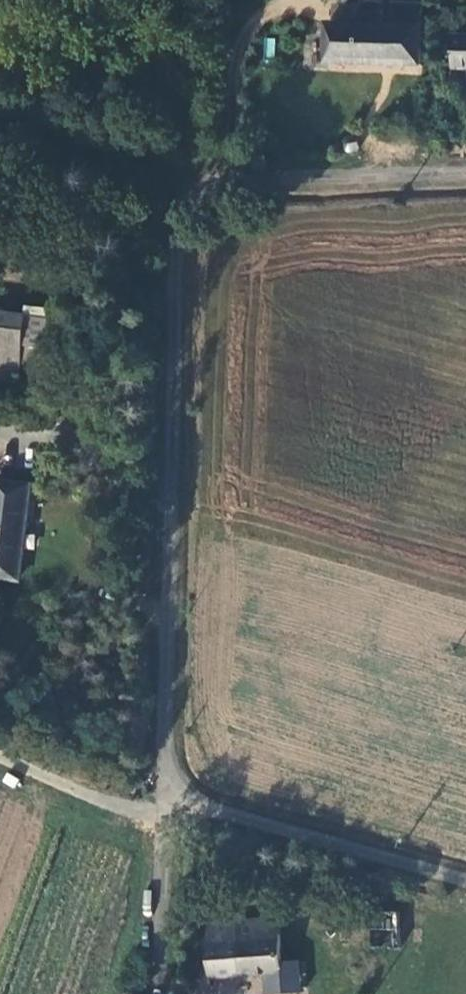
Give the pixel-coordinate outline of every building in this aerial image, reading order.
[(417,9),(358,7),(357,29),(321,28),(320,41),(310,40),(309,69),(415,73),(417,9)] [(443,44),(442,76),(465,77),(465,46),(443,44)] [(353,145),(356,140),(356,139),(353,132),(347,130),(341,132),(340,133),(338,138),(340,145),(342,146),(347,147),(353,145)] [(25,372),(34,308),(0,304),(0,369),(25,372)] [(0,476),(0,574),(13,576),(29,481),(0,476)] [(248,900),(221,900),(221,917),(248,917),(248,900)] [(216,923),(216,908),(200,909),(204,975),(275,971),(272,920),(216,923)] [(390,913),(359,912),(357,950),(389,951),(390,913)]
